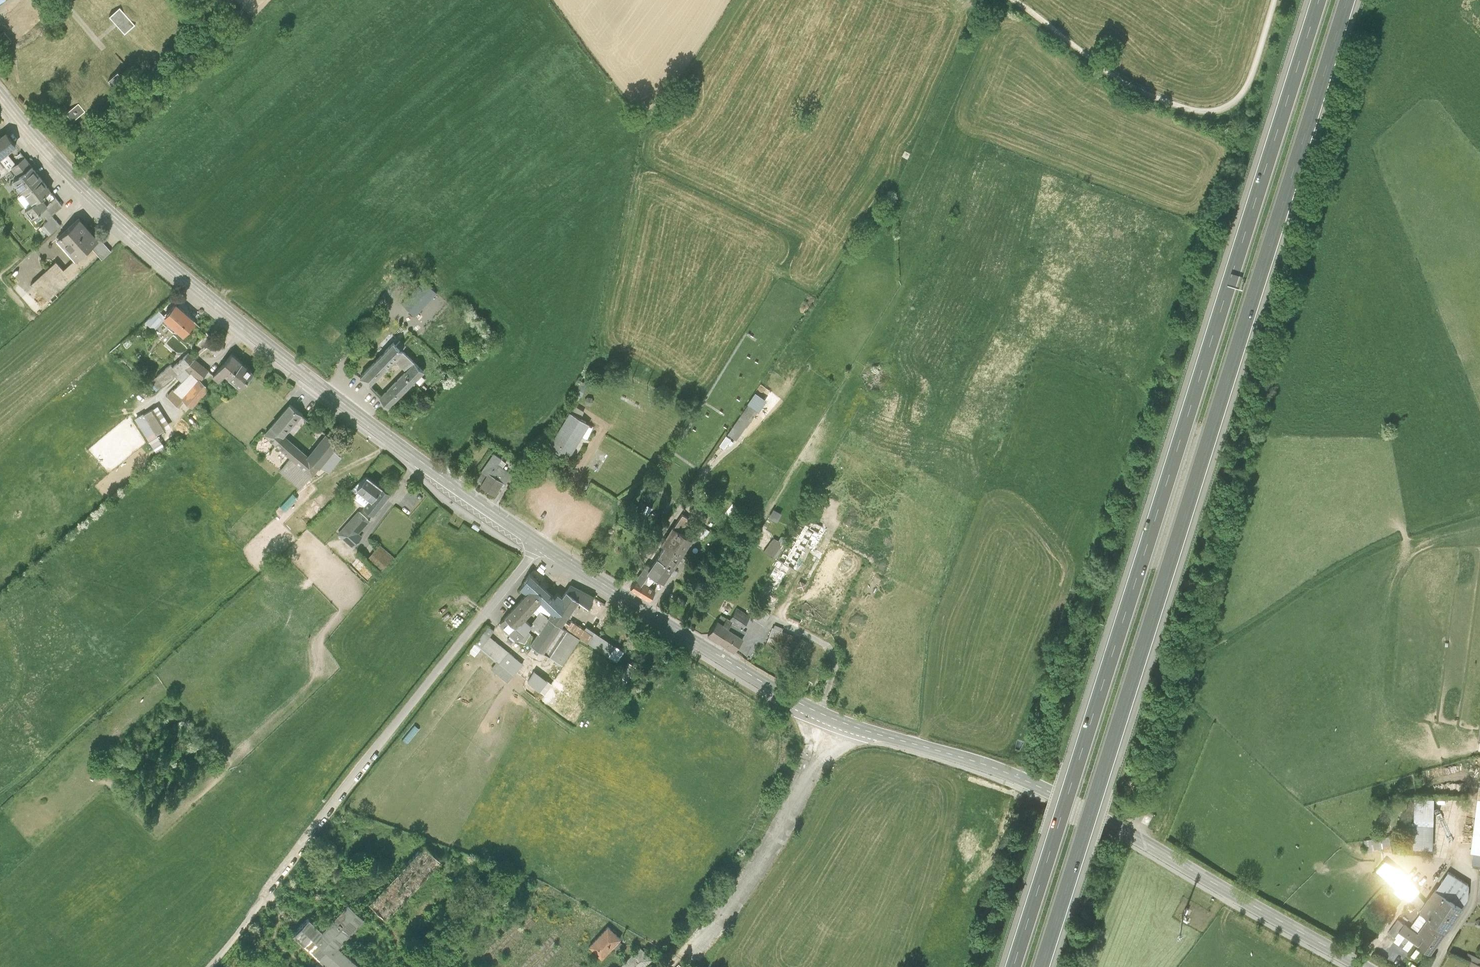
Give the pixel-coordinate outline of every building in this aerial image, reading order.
[(135,21),(120,4),(110,13),(125,29),(135,21)] [(0,33),(0,35),(6,44),(12,40),(4,30),(0,33)] [(124,73),(118,68),(108,77),(113,83),(124,73)] [(78,100),(66,110),(73,118),(85,108),(78,100)] [(0,136),(0,157),(15,145),(16,144),(6,131),(0,136)] [(15,145),(0,157),(0,160),(8,170),(12,166),(24,156),(15,145)] [(19,175),(32,165),(25,156),(24,156),(12,166),(19,175)] [(40,175),(32,165),(19,175),(15,178),(23,189),(40,175)] [(49,187),(40,175),(23,189),(32,200),(49,187)] [(52,214),(63,204),(49,187),(32,200),(25,207),(36,220),(44,214),(48,217),(52,214)] [(61,224),(52,214),(48,217),(48,218),(41,225),(49,235),(61,224)] [(81,214),(56,236),(75,257),(91,244),(100,235),(81,214)] [(103,257),(112,249),(100,235),(91,244),(99,254),(103,257)] [(99,254),(91,244),(75,257),(63,268),(72,278),(99,254)] [(56,260),(31,282),(47,300),(72,278),(63,268),(56,260)] [(426,278),(401,301),(415,316),(439,292),(426,278)] [(177,300),(165,314),(166,315),(185,332),(198,318),(177,300)] [(166,315),(165,314),(159,309),(146,321),(154,329),(166,315)] [(181,348),(183,338),(171,335),(168,345),(181,348)] [(395,341),(361,375),(372,386),(396,362),(406,352),(395,341)] [(256,370),(235,351),(213,375),(212,377),(219,383),(227,373),(242,386),(256,370)] [(187,366),(195,357),(189,352),(173,365),(171,368),(175,374),(182,380),(192,370),(187,366)] [(427,373),(406,352),(396,362),(405,372),(380,396),(391,407),(427,373)] [(205,383),(213,375),(195,357),(187,366),(192,370),(205,383)] [(171,368),(173,365),(171,363),(152,379),(159,387),(175,374),(171,368)] [(205,383),(192,370),(182,380),(173,389),(192,405),(206,390),(205,383)] [(1188,379),(1182,406),(1190,408),(1196,380),(1188,379)] [(192,405),(173,389),(168,395),(186,411),(192,405)] [(766,400),(755,393),(727,434),(737,441),(766,400)] [(289,403),(272,424),(284,434),(302,413),(289,403)] [(166,429),(153,407),(136,417),(149,439),(157,434),(166,429)] [(589,424),(569,412),(549,444),(569,456),(589,424)] [(291,455),(279,470),(301,489),(321,465),(333,450),(340,442),(327,431),(308,454),(284,434),(272,424),(264,433),(291,455)] [(166,448),(157,434),(149,439),(158,453),(166,448)] [(341,456),(333,450),(321,465),(329,472),(341,456)] [(482,470),(488,474),(481,486),(498,497),(517,468),(493,453),(482,470)] [(371,499),(364,508),(373,516),(390,495),(367,476),(357,488),(371,499)] [(529,522),(535,511),(529,507),(523,518),(529,522)] [(781,512),(774,508),(769,517),(777,521),(781,512)] [(370,521),(358,511),(339,534),(353,546),(362,537),(359,534),(370,521)] [(682,514),(674,527),(683,532),(691,519),(682,514)] [(826,529),(803,516),(759,599),(770,605),(790,567),(793,568),(807,544),(816,548),(826,529)] [(692,534),(704,541),(710,531),(699,524),(692,534)] [(660,545),(663,547),(680,558),(693,538),(683,532),(674,527),(673,526),(660,545)] [(773,537),(765,551),(777,558),(788,538),(781,535),(778,540),(773,537)] [(395,558),(379,544),(367,559),(383,572),(395,558)] [(663,547),(657,557),(674,568),(680,558),(663,547)] [(650,567),(646,573),(655,579),(664,584),(674,568),(657,557),(650,567)] [(650,567),(647,565),(631,589),(649,601),(656,590),(650,586),(655,579),(646,573),(650,567)] [(1124,593),(1131,594),(1135,566),(1128,565),(1124,593)] [(554,598),(530,573),(519,590),(525,596),(531,590),(541,601),(552,613),(548,617),(562,626),(565,621),(579,602),(567,593),(566,592),(561,598),(557,595),(554,598)] [(571,586),(567,593),(579,602),(588,608),(593,598),(571,586)] [(525,596),(518,603),(528,614),(541,601),(531,590),(525,596)] [(691,603),(678,596),(675,602),(688,609),(691,603)] [(518,603),(498,622),(517,642),(532,627),(523,618),(528,614),(518,603)] [(752,604),(746,614),(751,617),(763,625),(770,615),(752,604)] [(738,608),(730,621),(727,619),(723,625),(728,629),(731,624),(742,631),(751,617),(746,614),(738,608)] [(548,617),(530,643),(549,656),(567,630),(562,626),(548,617)] [(569,624),(565,621),(562,626),(567,630),(580,639),(608,657),(618,662),(624,651),(616,645),(615,646),(586,626),(584,629),(571,621),(569,624)] [(723,625),(717,622),(708,637),(734,654),(744,639),(743,638),(728,629),(723,625)] [(742,631),(731,624),(728,629),(743,638),(746,634),(742,631)] [(494,630),(488,626),(468,650),(475,656),(482,647),(498,660),(492,668),(508,680),(522,663),(489,636),(494,630)] [(802,639),(773,628),(766,646),(796,656),(802,639)] [(567,630),(549,656),(563,665),(580,639),(567,630)] [(544,693),(552,683),(535,671),(528,681),(544,693)] [(1478,786),(1470,854),(1479,856),(1479,786),(1478,786)] [(1434,799),(1413,798),(1412,850),(1433,851),(1434,799)] [(1366,851),(1382,848),(1380,836),(1364,839),(1366,851)] [(441,863),(424,846),(368,903),(385,920),(441,863)] [(1375,873),(1409,902),(1420,911),(1425,904),(1415,894),(1418,892),(1384,863),(1375,873)] [(1468,887),(1448,873),(1435,893),(1461,910),(1466,901),(1468,887)] [(1435,893),(1433,892),(1425,904),(1420,911),(1416,917),(1424,923),(1444,936),(1461,910),(1435,893)] [(320,932),(306,919),(290,935),(324,966),(357,966),(336,947),(361,919),(346,905),(320,932)] [(1431,956),(1444,936),(1424,923),(1416,934),(1396,920),(1387,935),(1395,940),(1398,935),(1431,956)] [(621,939),(609,927),(589,948),(602,960),(621,939)] [(638,947),(620,966),(648,966),(653,961),(638,947)] [(1416,958),(1420,950),(1415,948),(1411,956),(1416,958)]
